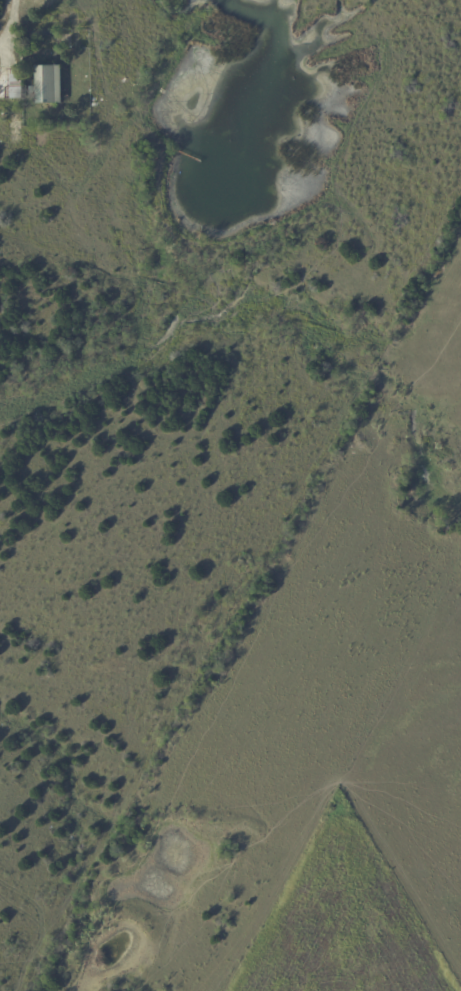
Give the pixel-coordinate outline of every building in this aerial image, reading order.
[(64,67),(64,104),(38,105),(38,99),(32,99),(32,87),(38,87),(38,67),(64,67)] [(25,99),(0,100),(0,76),(24,75),(25,99)]
